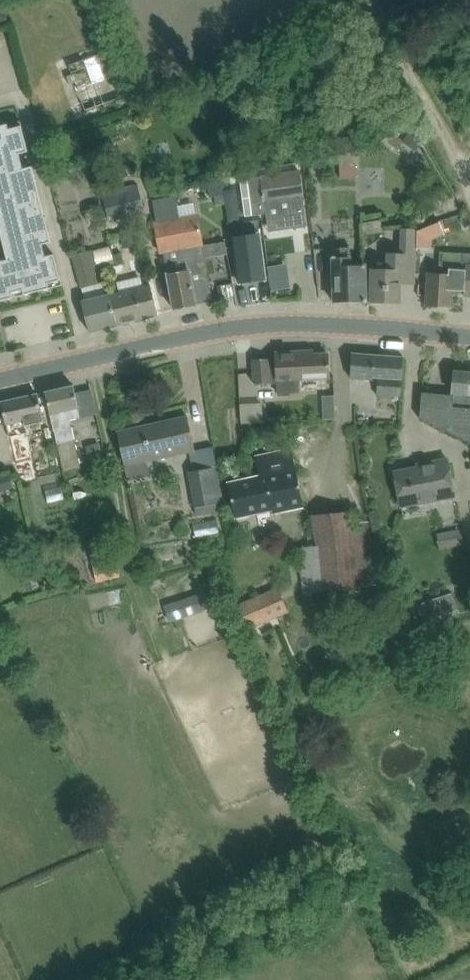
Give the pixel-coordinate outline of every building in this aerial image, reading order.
[(0,36),(0,75),(11,73),(8,53),(3,53),(0,36)] [(25,141),(21,125),(9,128),(8,123),(0,125),(0,207),(2,213),(0,213),(0,229),(7,259),(0,261),(0,300),(13,296),(11,292),(23,289),(24,294),(48,288),(47,283),(60,280),(54,254),(45,256),(42,244),(51,242),(32,165),(23,167),(19,153),(28,151),(27,146),(25,141)] [(410,132),(403,142),(416,150),(423,141),(410,132)] [(357,152),(339,152),(339,166),(356,165),(357,165),(357,152)] [(103,169),(92,172),(94,182),(105,179),(103,169)] [(262,178),(239,181),(243,216),(266,212),(268,223),(291,220),(293,228),(307,226),(305,206),(303,197),(304,197),(301,172),(296,172),(262,177),(262,178)] [(108,216),(144,207),(137,182),(102,190),(108,216)] [(221,182),(208,185),(209,197),(223,195),(221,182)] [(171,200),(155,202),(158,222),(156,222),(158,233),(161,253),(164,253),(166,260),(165,260),(174,309),(176,309),(196,305),(196,301),(213,298),(209,279),(204,245),(199,214),(196,214),(180,217),(178,205),(177,199),(171,200)] [(234,212),(226,213),(227,223),(239,221),(238,214),(234,212)] [(439,247),(466,248),(468,220),(440,218),(439,247)] [(381,220),(362,223),(364,234),(383,231),(381,220)] [(133,229),(119,233),(122,245),(136,241),(133,229)] [(401,254),(388,254),(388,270),(372,270),(371,302),(401,303),(402,283),(415,283),(416,248),(417,231),(417,230),(402,229),(401,254)] [(417,231),(416,248),(430,248),(430,240),(430,239),(417,231)] [(263,234),(237,238),(242,277),(268,273),(263,234)] [(225,241),(217,243),(219,255),(227,253),(225,241)] [(113,255),(110,246),(92,251),(96,263),(96,264),(104,262),(114,259),(113,255)] [(350,247),(333,247),(334,302),(367,301),(366,265),(350,265),(350,247)] [(85,301),(82,302),(90,331),(117,325),(110,294),(109,295),(105,281),(99,282),(94,264),(96,263),(92,251),(92,249),(72,255),(85,301)] [(441,252),(440,274),(429,274),(427,305),(451,306),(452,294),(465,295),(465,296),(469,296),(469,254),(441,252)] [(121,253),(113,255),(114,259),(115,265),(124,263),(121,253)] [(158,315),(151,284),(110,294),(117,325),(158,315)] [(277,361),(270,362),(270,359),(254,360),(255,383),(277,382),(278,392),(301,391),(300,378),(330,376),(329,354),(298,355),(297,351),(276,353),(277,361)] [(377,395),(401,396),(404,357),(352,353),(351,377),(373,379),(374,376),(378,376),(377,395)] [(423,391),(421,417),(469,440),(469,373),(455,371),(453,393),(452,394),(423,391)] [(74,386),(46,392),(64,470),(81,466),(70,419),(97,413),(92,390),(76,393),(74,386)] [(25,439),(24,433),(28,432),(26,425),(44,421),(38,394),(1,402),(9,437),(10,437),(16,462),(30,459),(27,445),(30,444),(29,438),(25,439)] [(218,501),(225,500),(218,466),(200,470),(192,436),(188,416),(118,432),(125,465),(191,450),(195,469),(189,470),(196,501),(189,503),(192,514),(220,509),(218,501)] [(333,426),(313,430),(315,441),(336,437),(333,426)] [(100,443),(85,446),(89,461),(103,458),(100,443)] [(256,457),(260,476),(228,483),(236,517),(273,509),(274,513),(304,506),(292,449),(256,457)] [(448,462),(395,472),(401,506),(454,496),(448,462)] [(59,482),(60,494),(75,493),(74,480),(59,482)] [(313,515),(315,535),(316,546),(299,548),(303,593),(360,588),(375,586),(372,555),(369,535),(353,537),(350,511),(313,515)] [(464,544),(461,528),(437,532),(440,549),(464,544)] [(97,582),(120,576),(114,552),(91,559),(97,582)] [(248,629),(289,610),(278,586),(237,605),(248,629)]
